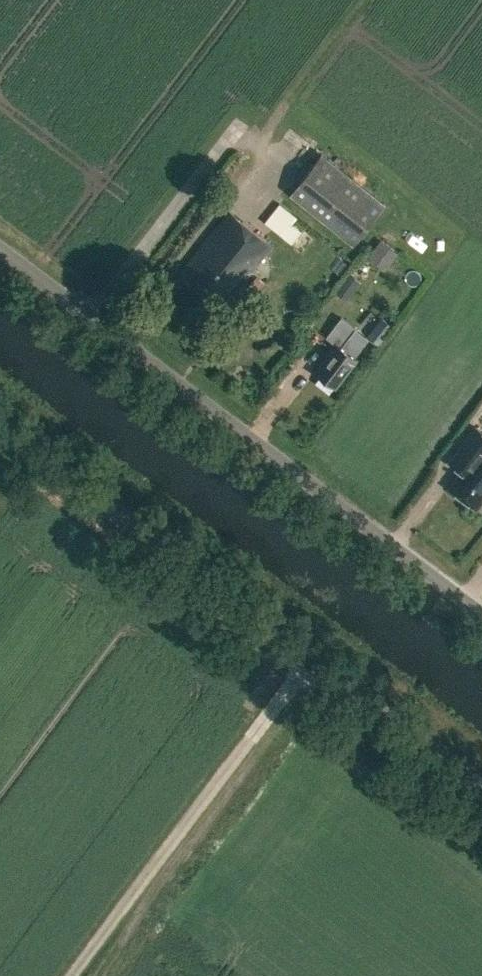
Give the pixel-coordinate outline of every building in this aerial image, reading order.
[(288,192),(353,243),(386,202),(321,150),(288,192)] [(270,217),(296,238),(310,219),(284,199),(270,217)] [(179,272),(217,303),(232,284),(237,288),(273,244),(230,209),(179,272)] [(368,255),(361,269),(374,275),(381,261),(368,255)] [(326,336),(336,344),(316,370),(336,386),(357,358),(354,356),(368,338),(341,317),(326,336)] [(450,461),(462,470),(450,486),(469,500),(467,502),(476,508),(481,500),(481,430),(477,426),(450,461)]
